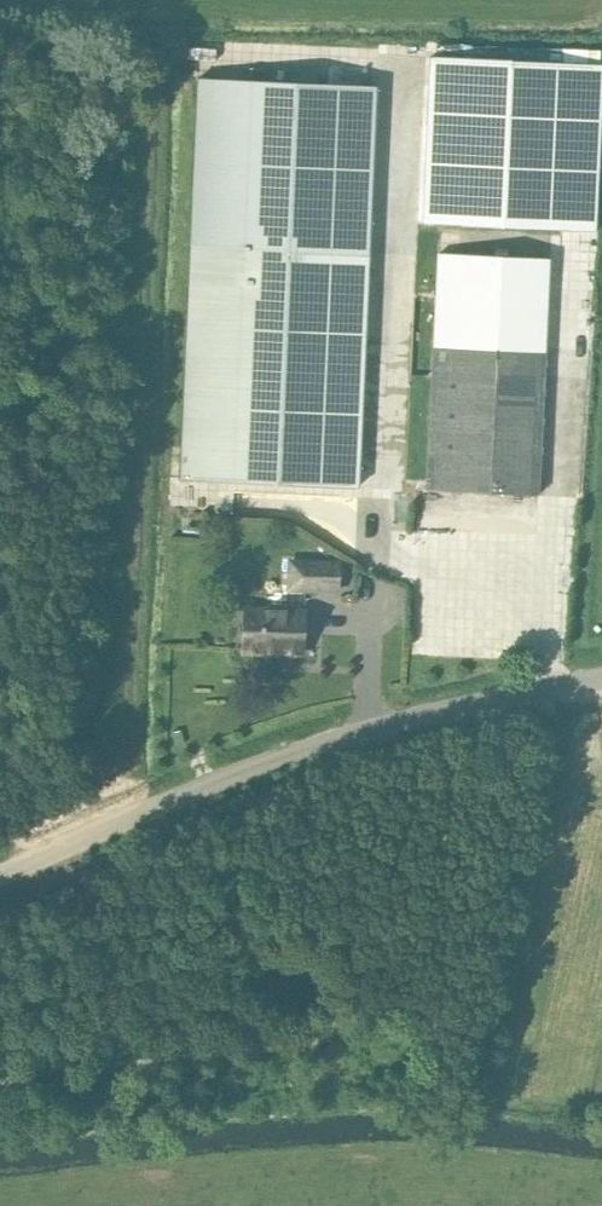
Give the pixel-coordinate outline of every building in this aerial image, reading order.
[(596,229),(601,122),(601,62),(433,53),(424,220),(596,229)] [(358,486),(368,251),(374,86),(197,78),(180,479),(358,486)] [(538,494),(550,256),(439,251),(427,489),(538,494)] [(288,559),(287,592),(340,593),(340,560),(288,559)] [(303,653),(305,610),(245,608),(243,650),(303,653)]
